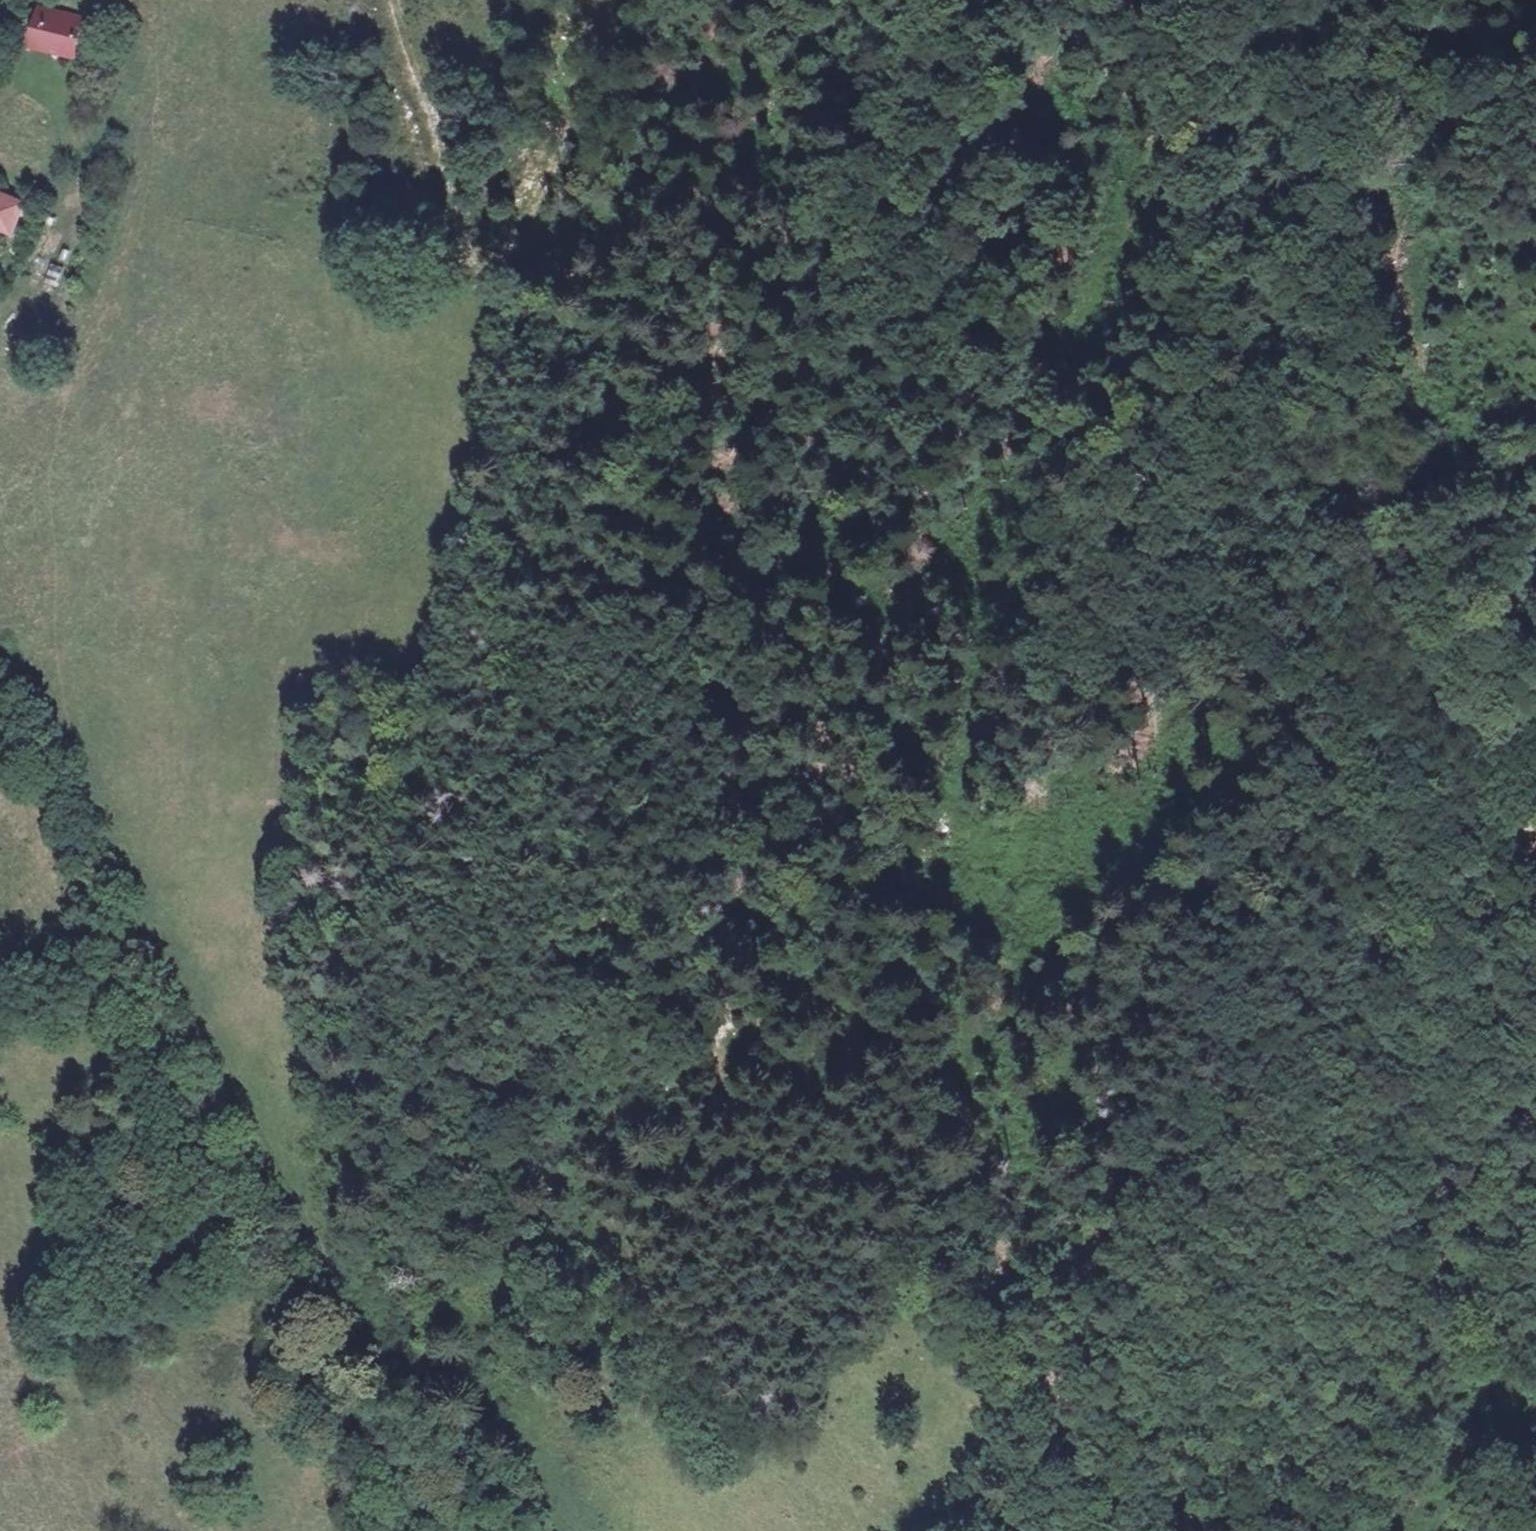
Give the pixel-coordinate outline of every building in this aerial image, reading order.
[(97,28),(57,23),(51,62),(91,69),(97,28)] [(0,187),(0,225),(27,233),(36,207),(17,203),(20,193),(0,187)]
